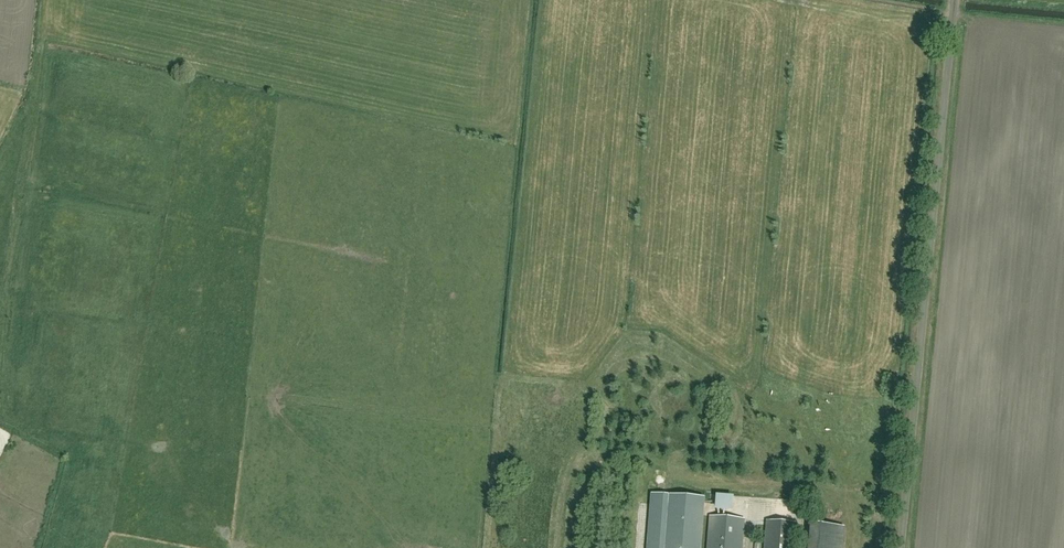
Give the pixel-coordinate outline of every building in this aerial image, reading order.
[(669,496),(669,495),(651,494),(647,547),(700,547),(703,498),(669,496)] [(744,519),(709,516),(707,547),(742,547),(744,519)] [(764,547),(795,547),(797,523),(767,521),(764,547)] [(845,528),(811,525),(809,547),(843,547),(845,528)]
